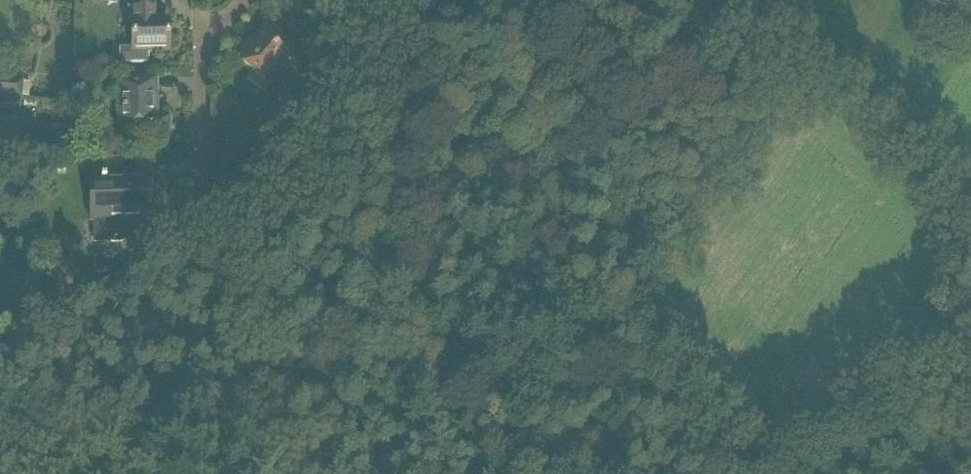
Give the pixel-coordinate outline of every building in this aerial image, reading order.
[(131,23),(132,48),(120,48),(120,64),(148,63),(148,51),(168,51),(168,22),(154,23),(153,14),(156,14),(155,7),(131,7),(132,23),(131,23)] [(288,39),(282,35),(267,22),(252,40),(250,39),(233,58),(252,73),(248,78),(260,89),(282,62),(293,72),(308,54),(289,38),(288,39)] [(344,53),(326,39),(317,51),(335,65),(344,53)] [(156,78),(136,79),(117,79),(117,100),(124,100),(125,118),(119,118),(119,138),(150,137),(170,137),(169,116),(153,117),(153,99),(157,99),(156,78)] [(5,99),(4,118),(19,120),(21,100),(5,99)] [(150,220),(149,190),(149,178),(89,179),(90,221),(90,241),(122,241),(135,227),(135,220),(150,220)]
